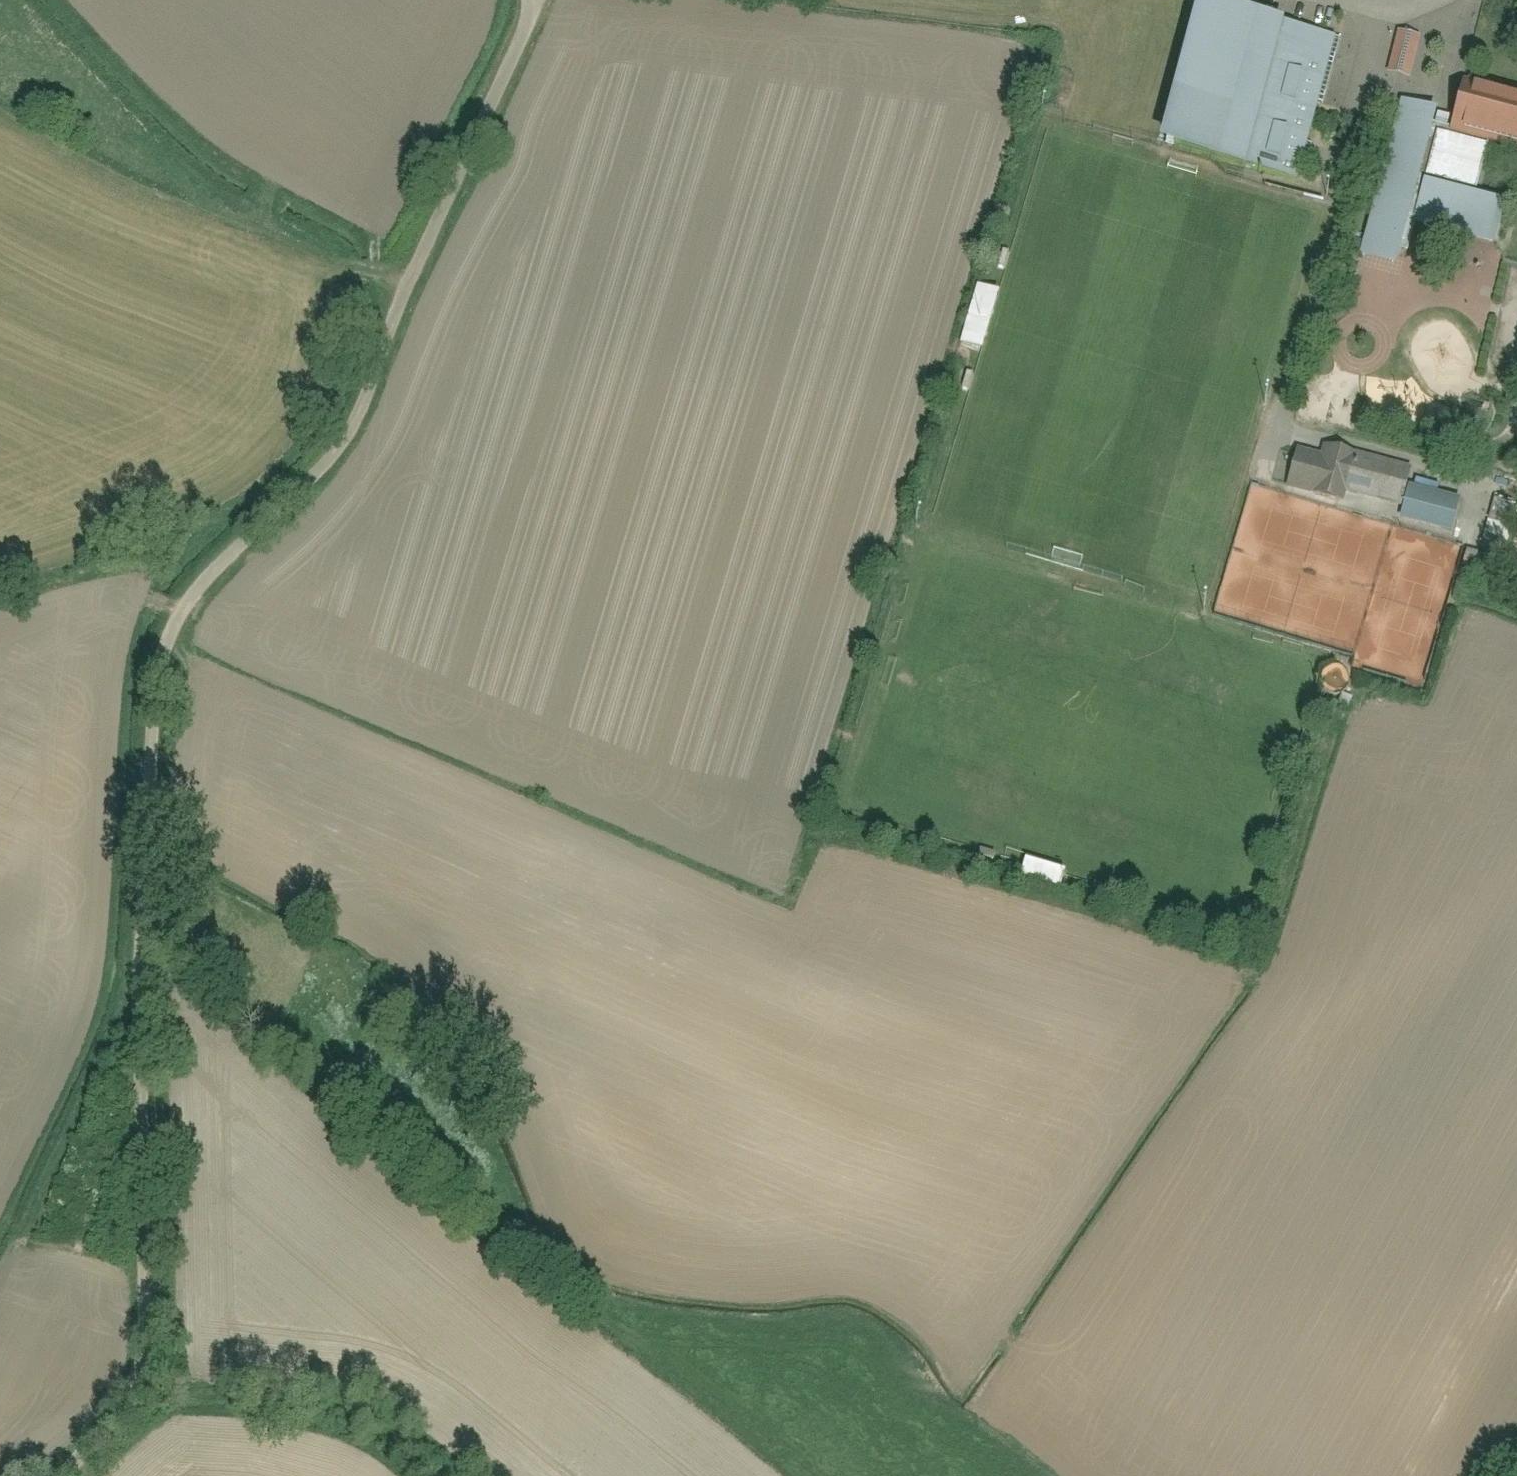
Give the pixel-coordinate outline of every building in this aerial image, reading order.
[(1339,43),(1202,7),(1164,149),(1302,185),(1322,107),(1339,43)] [(1417,44),(1391,39),(1385,69),(1410,75),(1417,44)] [(1470,66),(1451,136),(1516,154),(1516,79),(1470,66)] [(1441,120),(1402,109),(1361,257),(1398,268),(1408,231),(1493,255),(1505,211),(1475,202),(1487,157),(1434,143),(1441,120)] [(981,292),(964,349),(986,356),(1003,298),(981,292)] [(1487,474),(1465,552),(1451,603),(1516,624),(1516,369),(1487,474)] [(1322,461),(1301,455),(1290,492),(1344,508),(1347,499),(1400,515),(1413,472),(1326,446),(1322,461)] [(1414,497),(1410,512),(1438,520),(1443,504),(1414,497)] [(1029,863),(1023,882),(1062,893),(1068,874),(1029,863)]
